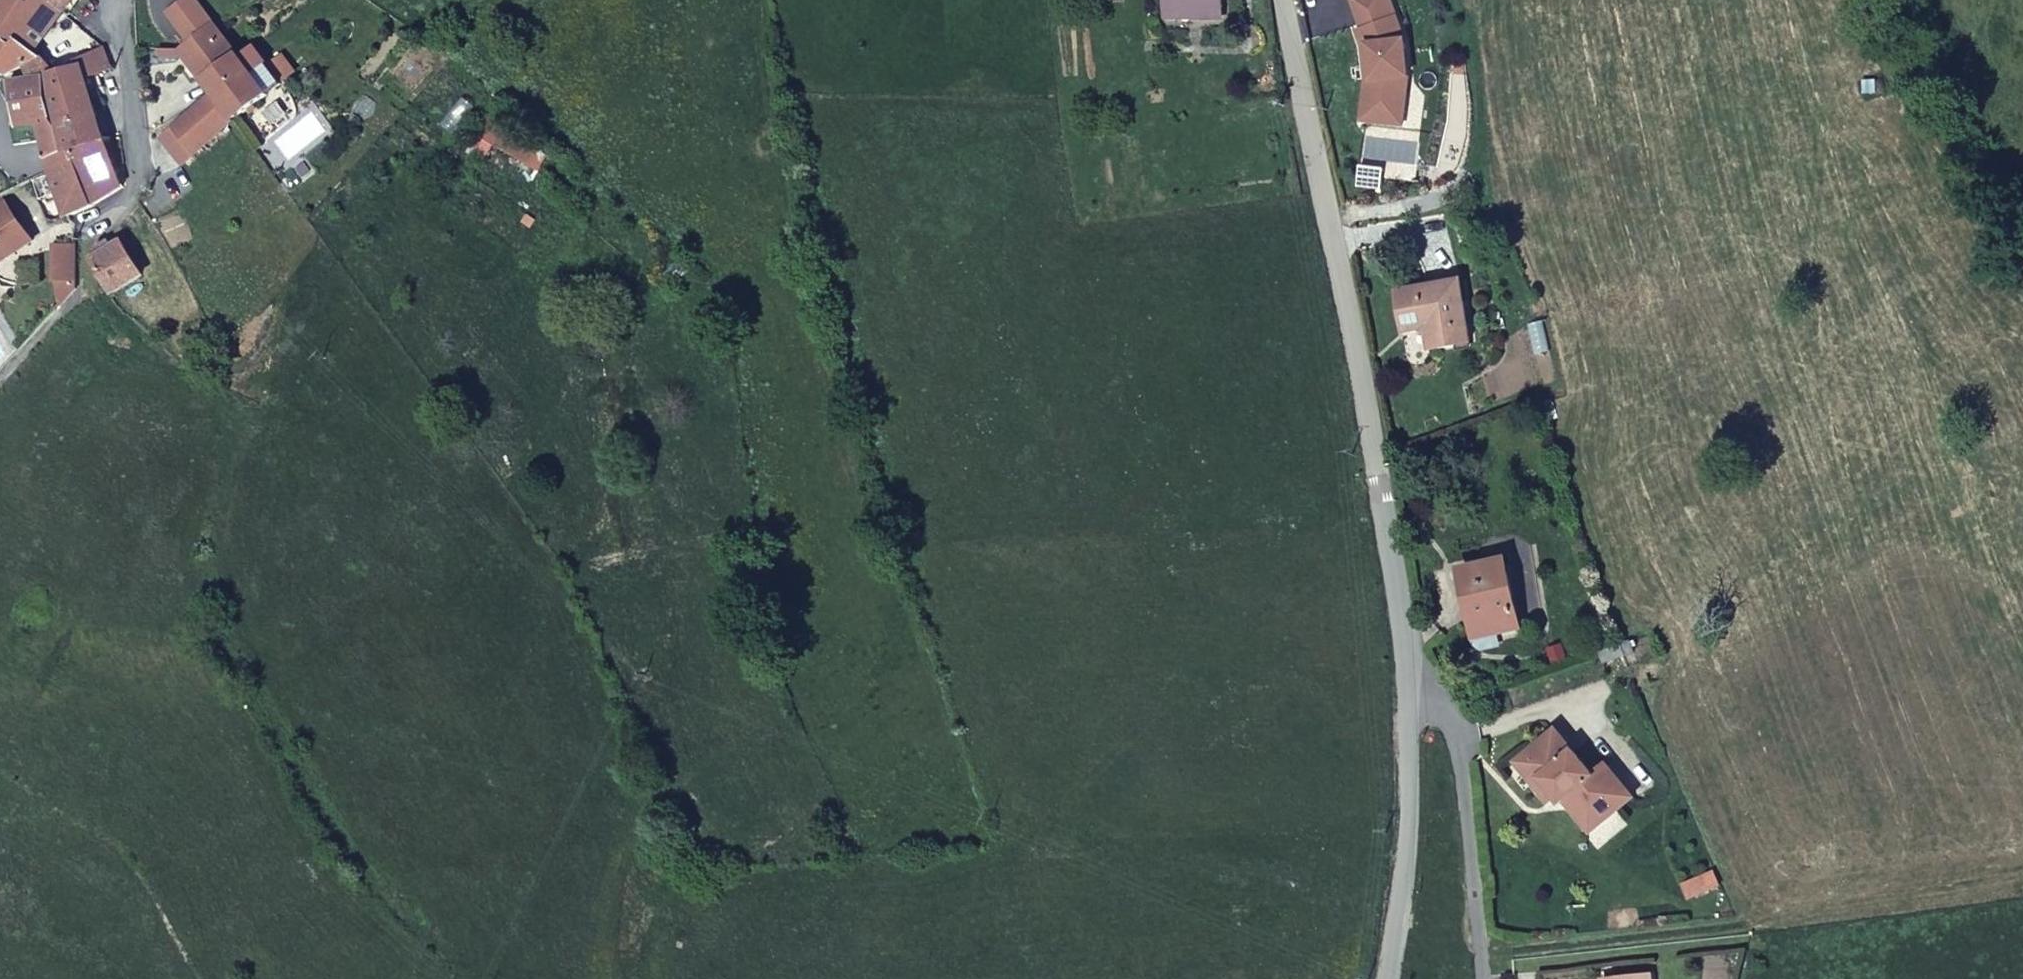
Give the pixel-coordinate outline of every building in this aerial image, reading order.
[(49,0),(8,0),(0,11),(0,72),(8,75),(52,73),(35,54),(19,42),(51,1),(49,0)] [(75,0),(63,0),(58,7),(66,13),(75,0)] [(1168,17),(1222,18),(1222,0),(1168,0),(1168,17)] [(35,54),(66,13),(58,7),(51,1),(19,42),(35,54)] [(234,119),(267,93),(253,75),(216,28),(215,26),(180,52),(212,91),(234,119)] [(112,68),(104,47),(77,61),(79,69),(59,75),(53,77),(65,153),(103,141),(106,140),(86,76),(112,68)] [(79,69),(77,61),(76,57),(62,61),(64,67),(59,69),(59,75),(79,69)] [(253,75),(267,93),(283,82),(268,63),(253,75)] [(46,79),(12,85),(20,124),(20,126),(39,123),(43,138),(48,159),(63,154),(58,130),(53,122),(46,79)] [(197,150),(234,119),(212,91),(177,125),(197,150)] [(533,146),(485,115),(474,132),(522,163),(533,146)] [(20,126),(20,124),(12,125),(17,145),(43,138),(39,123),(20,126)] [(183,162),(197,150),(177,125),(163,138),(183,162)] [(65,153),(63,154),(48,159),(50,168),(67,215),(91,205),(123,187),(103,141),(65,153)] [(0,209),(0,263),(32,239),(7,204),(0,209)] [(107,251),(103,243),(97,246),(95,258),(116,293),(143,276),(122,243),(107,251)] [(78,288),(77,245),(55,244),(54,279),(51,280),(61,306),(78,288)] [(1428,333),(1431,349),(1474,342),(1464,284),(1399,294),(1405,332),(1423,329),(1428,333)] [(1509,559),(1465,569),(1481,635),(1499,631),(1524,625),(1509,559)] [(1499,631),(1481,635),(1484,649),(1502,644),(1499,631)] [(1578,780),(1543,732),(1521,748),(1528,757),(1514,766),(1525,780),(1518,785),(1532,807),(1539,802),(1552,792),(1557,798),(1548,805),(1573,839),(1618,805),(1592,770),(1578,780)] [(1528,757),(1521,748),(1501,763),(1518,785),(1525,780),(1514,766),(1528,757)] [(1539,802),(1544,809),(1548,805),(1557,798),(1552,792),(1539,802)]
